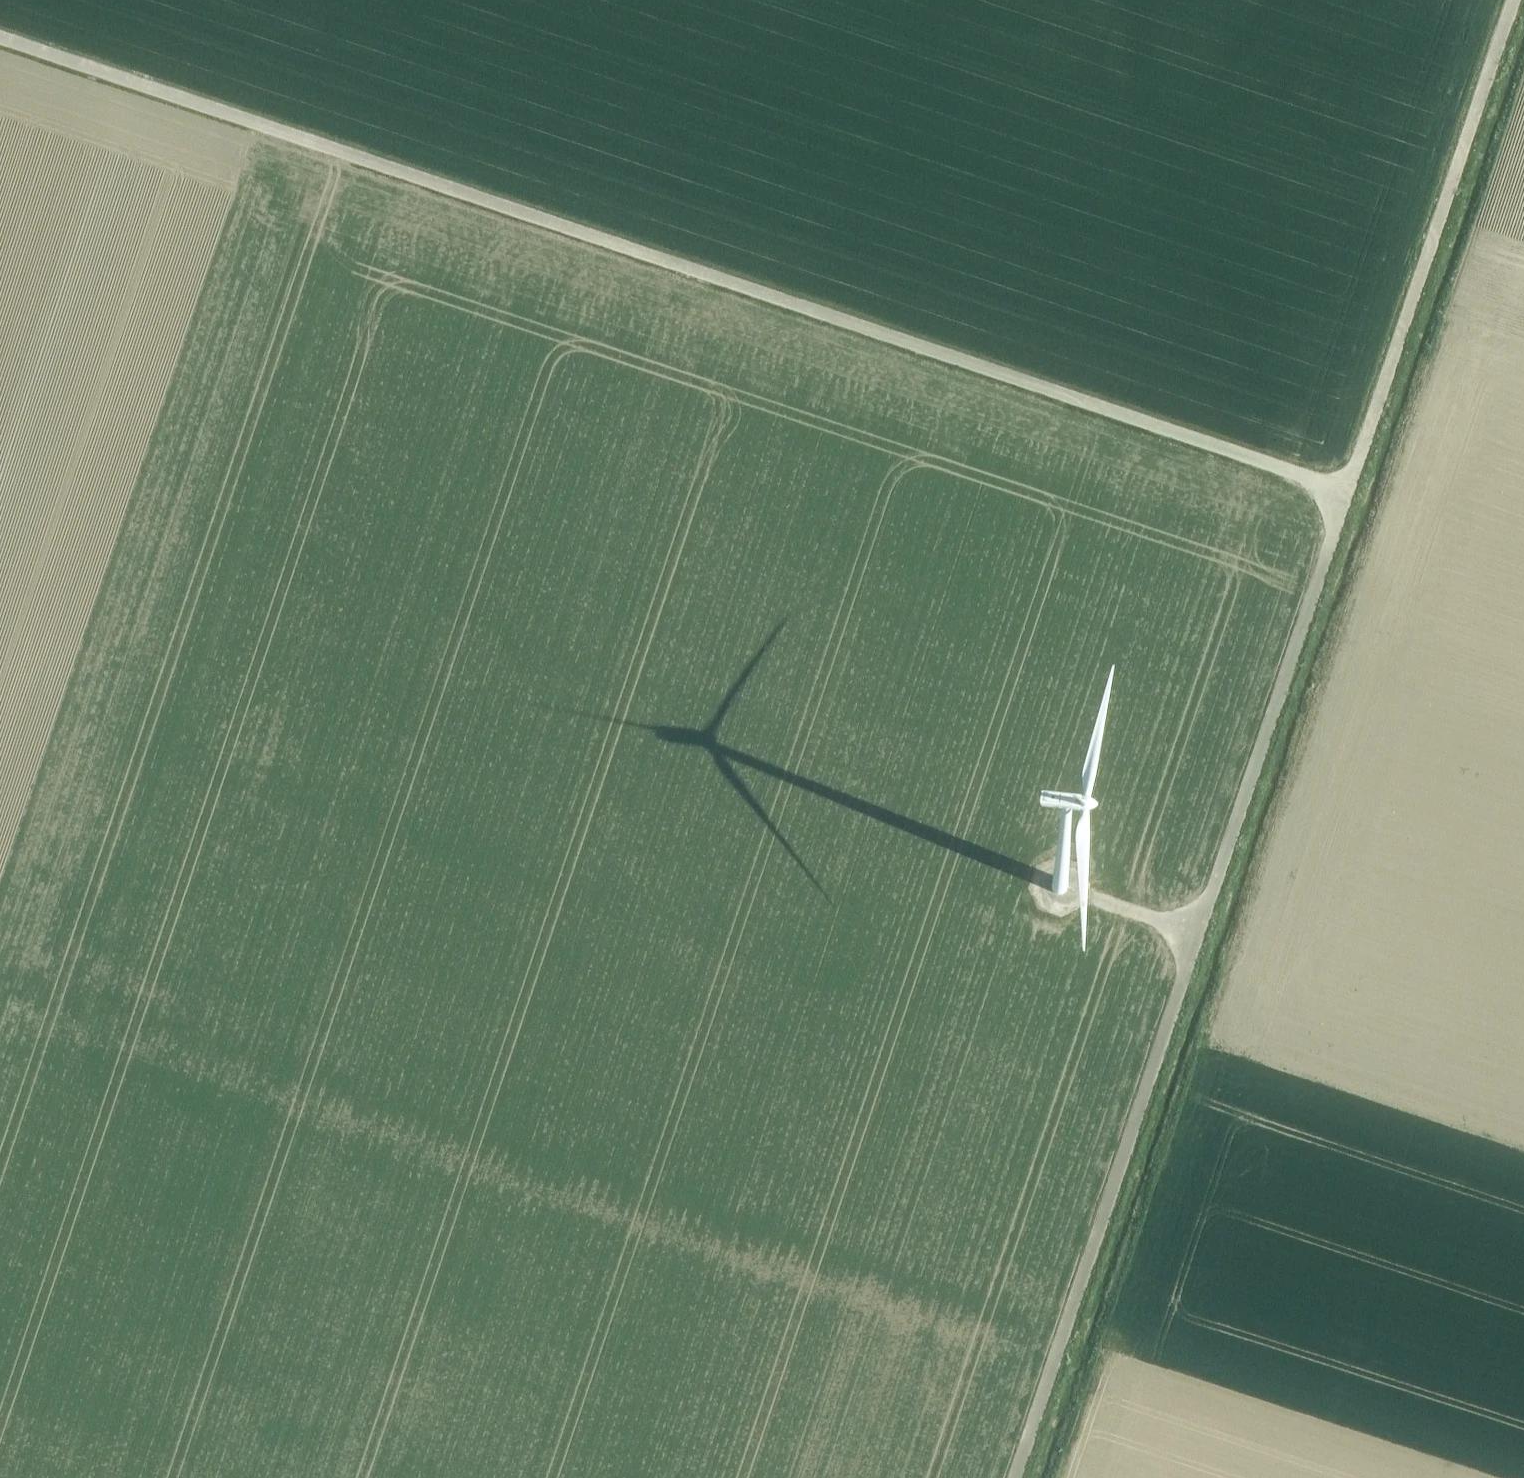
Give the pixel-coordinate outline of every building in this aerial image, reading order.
[(1052,884),(1052,887),(1052,889),(1053,891),(1055,893),(1057,894),(1060,895),(1062,894),(1064,893),(1066,892),(1067,889),(1067,887),(1067,884),(1065,882),(1063,881),(1061,880),(1058,880),(1056,881),(1054,882),(1052,884)]
